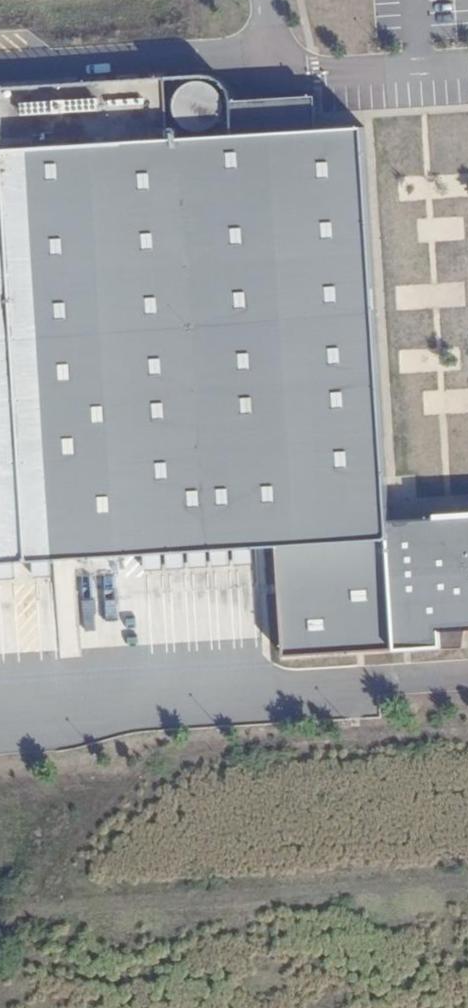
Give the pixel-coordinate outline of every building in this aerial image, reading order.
[(260,530),(274,657),(390,646),(383,503),(357,127),(316,130),(312,97),(229,102),(218,85),(201,77),(0,89),(0,551),(260,530)] [(383,503),(390,646),(467,643),(467,500),(383,503)] [(9,600),(10,651),(39,650),(39,599),(9,600)]
